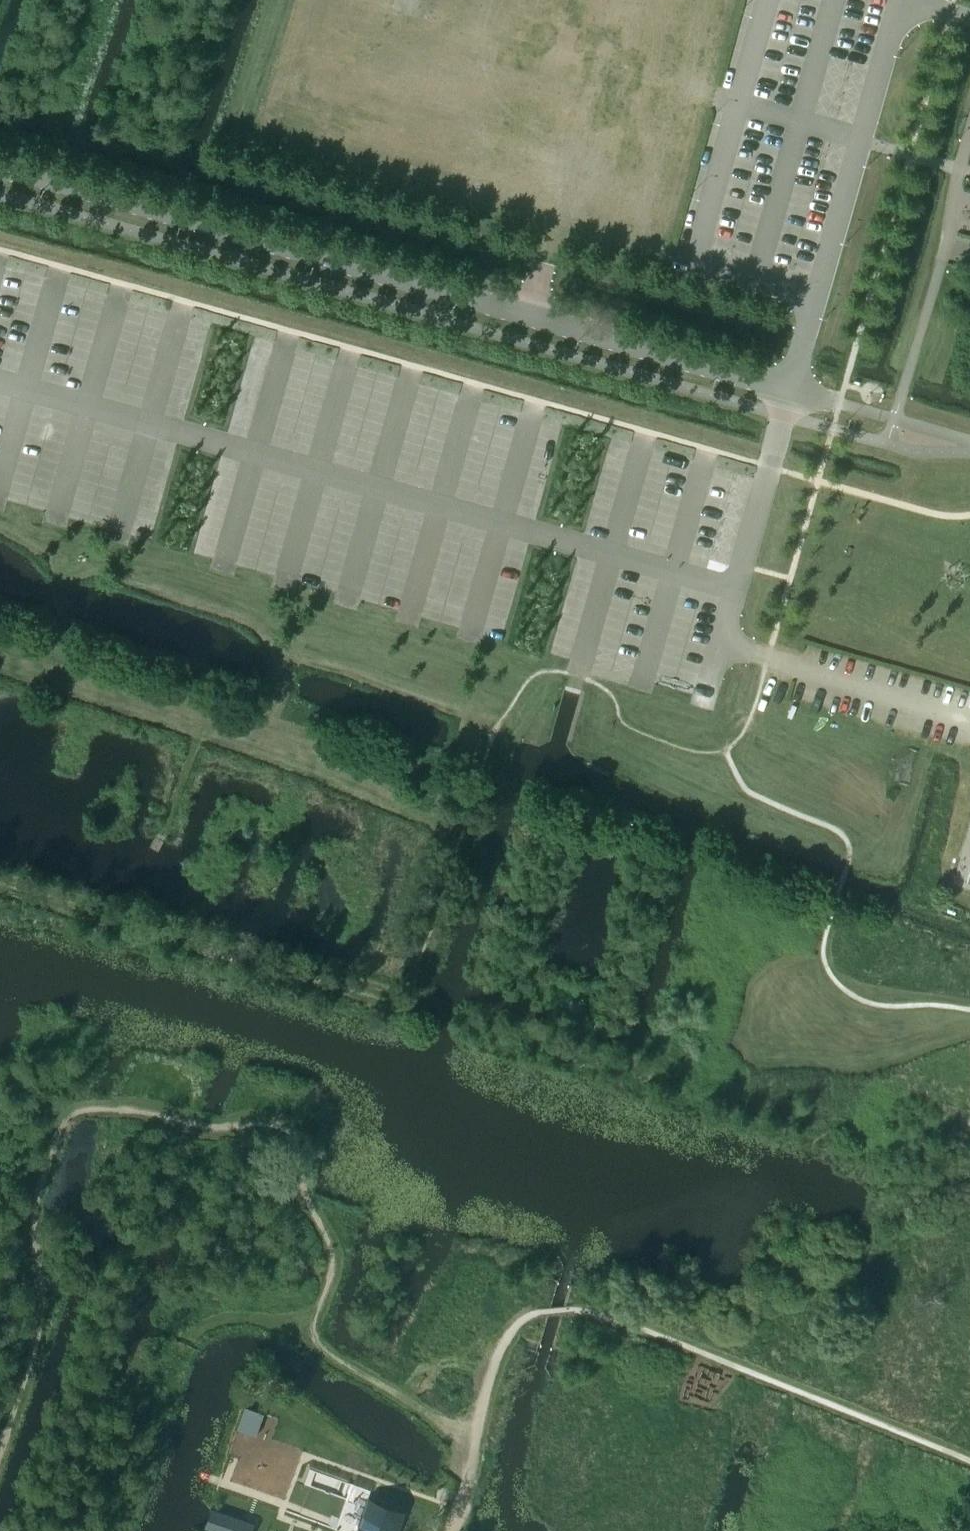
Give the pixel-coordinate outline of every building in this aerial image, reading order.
[(244,1407),(236,1430),(255,1437),(264,1414),(244,1407)] [(354,1530),(396,1530),(403,1511),(366,1497),(354,1530)]
